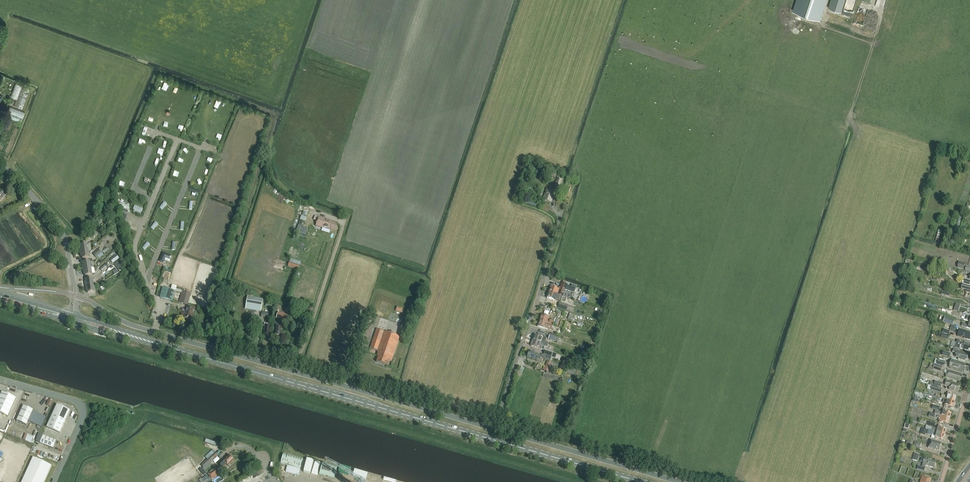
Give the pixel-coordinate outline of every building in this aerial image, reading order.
[(794,12),(802,14),(801,16),(804,17),(804,15),(819,20),(826,0),(798,0),(794,12)] [(824,22),(836,26),(845,0),(832,0),(824,22)] [(857,0),(852,0),(852,2),(855,3),(853,11),(848,10),(848,11),(844,10),(843,13),(853,16),(857,0)] [(22,109),(30,88),(17,83),(11,97),(17,99),(14,106),(22,109)] [(26,112),(10,107),(8,113),(23,119),(26,112)] [(560,190),(563,179),(557,178),(554,188),(560,190)] [(555,191),(546,189),(543,199),(545,200),(545,201),(549,202),(549,201),(551,201),(555,191)] [(105,221),(103,224),(106,227),(108,224),(110,226),(111,224),(109,223),(110,221),(102,216),(100,219),(105,221)] [(331,230),(335,231),(337,225),(333,223),(331,222),(315,216),(314,220),(317,221),(316,226),(323,228),(331,230)] [(308,228),(298,225),(298,226),(295,235),(312,241),(313,237),(306,235),(308,228)] [(948,246),(955,248),(957,241),(950,239),(948,246)] [(80,251),(80,253),(89,251),(88,244),(80,245),(81,248),(80,248),(80,251)] [(99,249),(94,254),(97,257),(104,250),(102,247),(99,250),(99,249)] [(163,253),(160,262),(164,263),(166,259),(170,260),(172,256),(163,253)] [(291,259),(288,267),(299,270),(302,262),(291,259)] [(83,268),(83,270),(91,268),(90,261),(83,263),(83,265),(82,265),(83,268)] [(119,261),(114,265),(120,271),(124,268),(119,261)] [(85,285),(86,287),(94,285),(93,278),(86,280),(86,282),(85,282),(85,285)] [(549,293),(563,297),(565,290),(569,291),(571,287),(567,286),(567,285),(562,283),(560,288),(560,290),(551,287),(549,293)] [(95,292),(94,285),(86,287),(86,289),(86,291),(88,291),(88,293),(95,292)] [(162,288),(159,297),(172,301),(175,291),(162,288)] [(182,294),(179,303),(186,305),(189,293),(183,291),(182,291),(182,294)] [(549,293),(547,298),(560,303),(560,302),(561,303),(563,297),(549,293)] [(246,309),(261,311),(263,301),(247,298),(246,309)] [(195,308),(187,306),(185,313),(182,312),(181,317),(191,320),(192,316),(193,317),(195,308)] [(278,313),(276,319),(286,323),(289,316),(278,313)] [(308,316),(301,313),(299,318),(301,320),(306,322),(308,316)] [(555,320),(550,319),(550,318),(541,315),(539,321),(553,325),(557,327),(560,320),(555,319),(555,320)] [(944,322),(953,325),(955,320),(945,317),(944,322)] [(537,327),(546,330),(546,329),(551,330),(553,325),(539,321),(537,327)] [(388,360),(391,361),(400,337),(377,329),(370,349),(377,351),(377,352),(378,353),(377,356),(378,357),(376,362),(386,366),(388,360)] [(961,330),(960,329),(958,336),(964,338),(969,340),(969,332),(966,331),(961,330)] [(545,342),(546,338),(543,337),(543,338),(535,335),(533,341),(542,344),(541,346),(545,347),(547,348),(549,343),(545,342)] [(963,341),(960,340),(960,342),(957,341),(957,342),(956,342),(955,343),(954,343),(953,347),(959,349),(960,344),(962,345),(961,349),(968,351),(969,349),(969,350),(969,345),(969,344),(969,343),(963,341)] [(541,346),(542,344),(533,341),(531,346),(543,351),(545,347),(541,346)] [(579,351),(588,354),(591,348),(581,345),(579,351)] [(967,354),(960,351),(959,351),(960,349),(954,348),(953,353),(956,354),(955,357),(958,358),(958,359),(965,361),(966,360),(967,360),(968,355),(967,355),(967,354)] [(536,360),(537,359),(540,360),(541,358),(545,359),(547,355),(544,354),(544,355),(542,354),(541,356),(535,354),(535,352),(529,350),(529,352),(527,357),(536,360)] [(935,364),(945,367),(947,361),(939,359),(939,360),(936,359),(935,364)] [(963,370),(964,370),(966,365),(964,365),(965,364),(951,360),(949,368),(962,371),(963,370)] [(554,374),(557,365),(547,362),(546,367),(544,366),(543,370),(554,374)] [(575,374),(577,368),(570,365),(568,371),(575,374)] [(948,370),(948,371),(943,369),(942,372),(947,373),(946,377),(959,381),(960,380),(961,380),(963,376),(961,375),(961,374),(948,370)] [(957,390),(958,391),(960,386),(958,386),(959,384),(946,380),(945,385),(950,387),(949,390),(956,392),(957,390)] [(3,392),(0,398),(0,413),(8,417),(16,399),(3,392)] [(944,399),(949,401),(950,400),(955,402),(956,397),(951,396),(951,394),(948,393),(947,396),(942,395),(941,398),(944,399)] [(949,401),(944,399),(943,402),(945,403),(944,406),(948,407),(948,406),(953,408),(955,402),(950,400),(949,401)] [(57,405),(47,427),(60,433),(70,411),(57,405)] [(24,406),(17,421),(26,425),(33,411),(24,406)] [(943,409),(943,412),(936,410),(935,414),(938,415),(945,417),(945,416),(950,418),(951,414),(946,412),(947,410),(943,409)] [(945,417),(938,415),(937,417),(939,418),(939,420),(940,420),(939,423),(943,424),(943,422),(948,424),(950,418),(945,416),(945,417)] [(930,430),(930,431),(940,433),(945,434),(946,430),(941,429),(942,427),(939,426),(938,429),(933,428),(932,431),(930,430)] [(932,435),(934,435),(936,436),(935,439),(938,440),(938,439),(943,440),(945,434),(940,433),(930,431),(929,430),(927,435),(932,436),(932,435)] [(23,439),(31,442),(34,436),(25,433),(23,439)] [(43,436),(40,443),(53,449),(56,441),(43,436)] [(206,440),(205,443),(221,448),(222,445),(206,440)] [(928,448),(939,451),(941,443),(931,440),(928,448)] [(218,456),(215,452),(213,450),(205,457),(207,459),(201,465),(204,469),(218,456)] [(280,463),(290,466),(300,469),(303,458),(283,453),(280,463)] [(223,470),(227,466),(228,467),(234,461),(229,456),(219,465),(223,470)] [(22,481),(44,481),(51,467),(33,458),(22,481)] [(926,466),(934,468),(936,462),(924,459),(922,467),(918,466),(917,470),(924,472),(926,466)] [(337,467),(322,463),(319,475),(334,479),(337,467)] [(346,467),(344,474),(359,477),(360,470),(346,467)] [(220,474),(215,469),(208,474),(211,479),(212,479),(212,480),(220,474)] [(361,471),(359,477),(373,481),(374,475),(361,471)]
